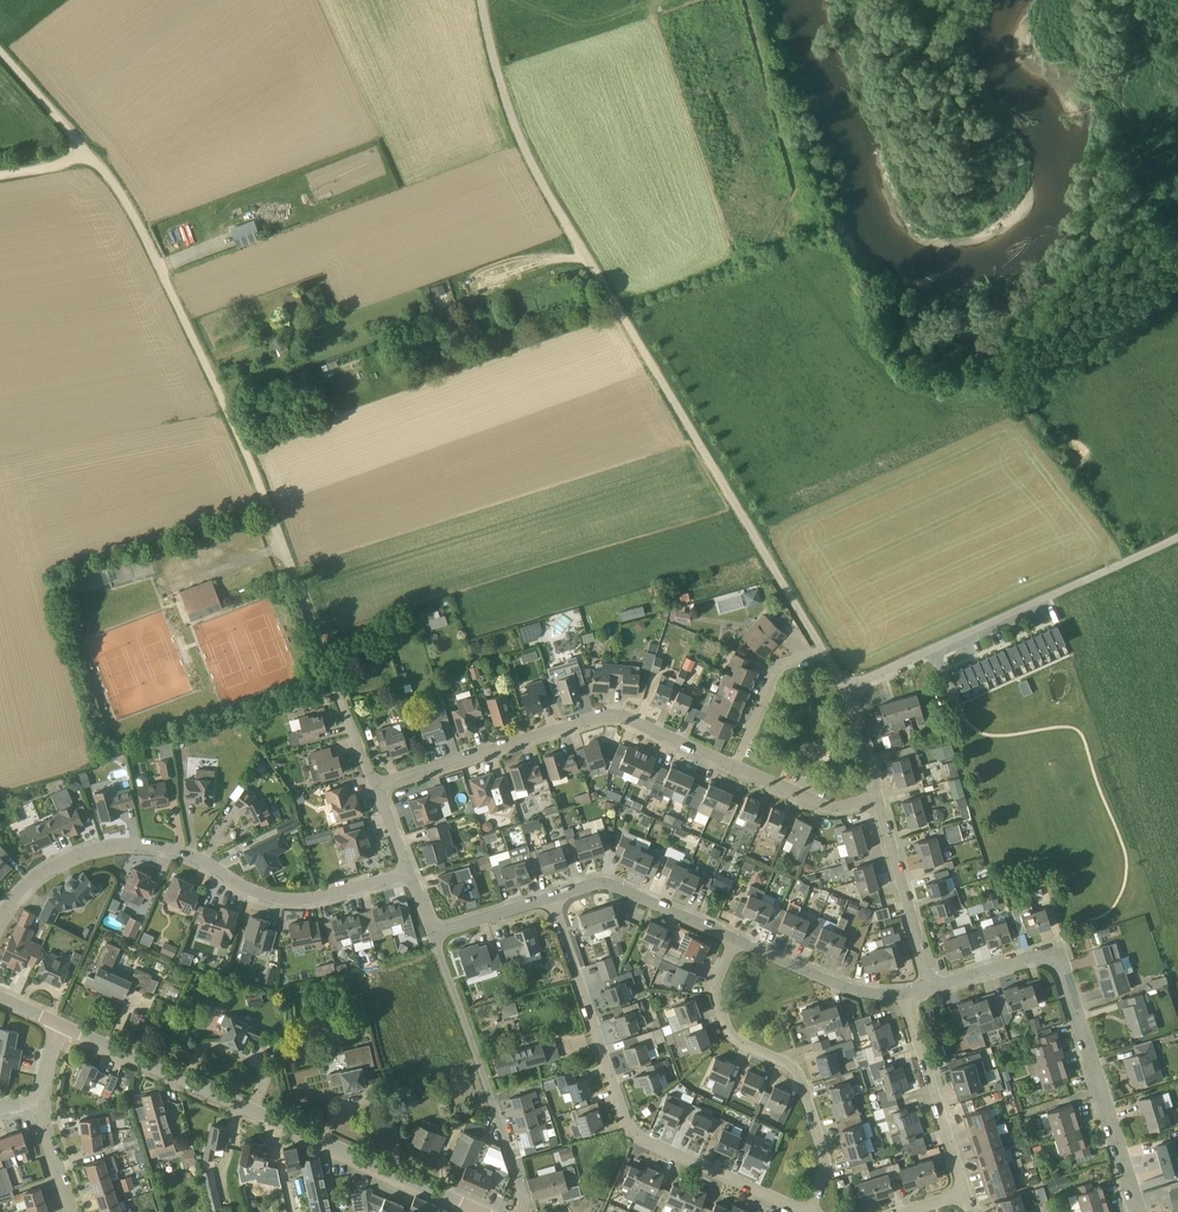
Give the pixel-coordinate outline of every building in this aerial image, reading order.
[(254,220),(231,228),(238,248),(261,239),(254,220)] [(443,284),(431,288),(434,297),(446,293),(443,284)] [(462,325),(467,335),(480,329),(475,319),(462,325)] [(212,580),(180,592),(191,621),(223,609),(212,580)] [(758,589),(744,593),(747,607),(762,603),(758,589)] [(689,592),(680,595),(682,603),(691,600),(689,592)] [(643,606),(620,612),(622,621),(645,615),(643,606)] [(691,612),(677,610),(675,620),(690,622),(691,612)] [(427,615),(428,621),(435,619),(434,613),(427,615)] [(780,630),(764,615),(743,638),(764,657),(778,642),(773,638),(780,630)] [(541,630),(539,622),(521,627),(525,641),(535,638),(533,632),(541,630)] [(1048,629),(1056,647),(1057,647),(1057,646),(1064,643),(1056,626),(1049,629),(1048,629)] [(1056,647),(1048,629),(1048,630),(1040,633),(1040,632),(1040,633),(1048,651),(1048,650),(1056,647)] [(581,634),(583,644),(602,639),(599,630),(581,634)] [(1032,636),(1031,636),(1040,655),(1040,654),(1047,651),(1048,651),(1040,633),(1039,633),(1040,633),(1032,637),(1032,636)] [(1039,655),(1040,655),(1031,636),(1031,637),(1024,640),(1023,640),(1031,658),(1032,658),(1039,654),(1039,655)] [(1015,644),(1023,662),(1024,662),(1023,661),(1031,658),(1031,659),(1031,658),(1023,640),(1023,641),(1016,644),(1015,644)] [(647,651),(642,667),(651,670),(655,656),(659,644),(650,642),(647,651)] [(1023,662),(1015,644),(1014,644),(1015,644),(1012,646),(1007,648),(1007,647),(1006,648),(1014,666),(1015,666),(1015,665),(1023,662)] [(538,658),(536,650),(530,652),(532,660),(538,658)] [(1003,671),(1010,667),(1011,667),(1003,650),(997,652),(995,653),(994,653),(1003,671)] [(1002,672),(1003,671),(994,653),(994,654),(987,657),(986,657),(994,675),(995,675),(995,674),(1002,671),(1002,672)] [(743,681),(743,682),(751,685),(757,672),(749,669),(751,662),(734,654),(728,667),(735,670),(732,676),(743,681)] [(576,683),(581,681),(583,681),(576,656),(566,659),(564,663),(547,668),(549,677),(547,678),(553,695),(561,693),(564,702),(580,697),(576,683)] [(661,659),(655,656),(651,670),(658,672),(661,659)] [(994,675),(986,657),(978,661),(978,660),(986,679),(987,679),(986,678),(994,675)] [(686,658),(682,668),(690,671),(694,661),(686,658)] [(986,679),(978,660),(977,661),(978,661),(970,665),(970,664),(978,683),(978,682),(985,678),(986,679)] [(617,664),(615,664),(603,663),(602,670),(594,669),(592,691),(601,691),(602,690),(607,690),(608,679),(615,680),(617,664)] [(617,664),(615,680),(622,681),(621,691),(627,692),(627,694),(637,695),(638,673),(630,673),(631,665),(617,664)] [(962,668),(961,668),(970,686),(977,682),(977,683),(978,683),(970,664),(969,664),(969,665),(962,668)] [(477,666),(470,668),(473,679),(481,676),(477,666)] [(682,684),(688,671),(681,668),(676,679),(675,681),(682,684)] [(970,686),(961,668),(961,669),(953,672),(952,672),(961,690),(961,689),(969,686),(969,687),(970,686)] [(665,704),(672,688),(665,684),(668,676),(662,673),(649,703),(655,706),(657,701),(665,704)] [(743,682),(743,681),(732,676),(725,673),(717,694),(743,705),(748,693),(740,689),(743,682)] [(360,678),(349,681),(350,688),(362,685),(360,678)] [(1021,682),(1018,683),(1024,696),(1032,692),(1026,679),(1021,682)] [(542,680),(526,685),(529,692),(522,694),(528,714),(543,709),(541,702),(548,699),(542,680)] [(692,696),(685,693),(686,689),(680,686),(669,712),(675,715),(677,710),(684,713),(692,696)] [(511,719),(503,694),(488,699),(495,724),(511,719)] [(708,714),(725,721),(728,714),(737,718),(743,705),(717,694),(714,700),(708,714)] [(904,698),(909,715),(915,713),(918,724),(924,722),(921,708),(917,694),(904,698)] [(475,695),(456,701),(459,709),(452,711),(460,735),(477,730),(474,720),(483,717),(475,695)] [(904,698),(891,701),(900,729),(906,727),(903,717),(909,715),(904,698)] [(891,701),(879,705),(884,722),(890,721),(893,731),(900,729),(891,701)] [(428,718),(429,721),(420,724),(425,742),(434,739),(436,743),(446,740),(443,728),(451,726),(445,706),(431,710),(433,717),(428,718)] [(691,722),(694,715),(697,709),(690,706),(684,719),(691,722)] [(322,714),(308,718),(308,716),(299,718),(302,728),(288,732),(291,745),(300,743),(301,743),(317,739),(315,732),(326,729),(322,714)] [(725,721),(708,714),(705,720),(712,723),(709,730),(728,738),(734,725),(725,721)] [(254,722),(248,724),(250,732),(256,730),(254,722)] [(942,722),(932,725),(935,736),(939,735),(939,737),(946,736),(942,722)] [(390,726),(382,728),(376,730),(379,739),(380,744),(381,745),(388,743),(392,756),(402,753),(402,752),(408,750),(403,737),(402,731),(392,734),(390,726)] [(899,732),(888,735),(891,747),(902,744),(899,732)] [(939,737),(932,740),(935,748),(951,743),(949,735),(946,736),(939,737)] [(578,759),(579,762),(581,768),(583,773),(584,777),(596,774),(598,773),(598,771),(596,766),(597,766),(605,764),(597,740),(596,740),(595,741),(590,742),(590,745),(584,747),(587,759),(581,761),(580,761),(579,759),(578,759)] [(721,749),(723,743),(716,740),(714,745),(721,749)] [(950,744),(933,748),(937,761),(954,756),(950,744)] [(911,768),(909,762),(919,759),(917,753),(916,753),(914,745),(895,750),(898,759),(890,761),(894,773),(911,768)] [(625,770),(632,773),(643,750),(635,747),(634,749),(628,746),(623,758),(621,757),(615,755),(615,754),(608,770),(619,775),(622,776),(625,770)] [(338,755),(332,757),(330,748),(310,753),(313,763),(318,762),(322,778),(343,773),(338,755)] [(646,787),(651,789),(653,784),(658,773),(652,771),(651,770),(650,770),(651,768),(655,758),(649,755),(650,753),(643,750),(632,773),(639,776),(637,783),(644,786),(646,787)] [(578,770),(573,755),(563,758),(561,751),(553,754),(552,754),(549,755),(545,756),(551,777),(578,770)] [(126,762),(125,753),(116,755),(117,759),(122,762),(126,762)] [(262,758),(259,762),(265,767),(268,762),(262,758)] [(170,759),(160,761),(164,778),(174,776),(170,759)] [(958,774),(954,761),(947,763),(950,772),(951,777),(958,774)] [(538,766),(528,769),(526,762),(509,768),(516,788),(511,790),(514,799),(527,794),(525,786),(543,780),(538,766)] [(651,789),(663,794),(664,795),(670,797),(679,777),(682,771),(677,769),(678,766),(672,763),(669,770),(661,767),(658,773),(653,784),(651,789)] [(214,790),(215,770),(196,768),(196,780),(187,779),(186,798),(199,798),(198,804),(213,804),(214,790)] [(911,768),(894,773),(897,786),(911,782),(925,778),(923,771),(913,774),(911,768)] [(690,806),(699,785),(691,782),(695,773),(689,770),(687,774),(682,771),(679,777),(670,797),(671,798),(682,803),(690,806)] [(164,783),(151,785),(149,786),(146,773),(143,771),(138,772),(136,775),(139,787),(138,788),(142,807),(168,802),(164,783)] [(91,785),(87,773),(80,775),(83,788),(91,785)] [(504,776),(494,779),(492,773),(470,779),(479,806),(488,803),(491,812),(513,805),(504,776)] [(77,792),(82,785),(73,778),(68,784),(77,792)] [(959,779),(950,781),(955,798),(964,795),(959,779)] [(694,818),(698,810),(709,815),(713,806),(721,789),(716,786),(716,785),(717,783),(711,780),(707,789),(699,785),(690,806),(692,807),(688,816),(694,818)] [(361,814),(355,794),(350,795),(348,785),(325,792),(328,803),(332,802),(336,821),(361,814)] [(447,799),(444,788),(443,785),(429,789),(430,794),(409,801),(416,824),(445,815),(441,801),(447,799)] [(717,808),(724,811),(723,815),(721,820),(729,823),(738,804),(730,800),(734,790),(728,787),(726,791),(725,790),(721,789),(713,806),(717,808)] [(83,804),(76,808),(74,805),(72,806),(70,803),(73,802),(67,788),(51,795),(57,808),(59,808),(61,811),(53,814),(54,818),(53,819),(60,834),(69,830),(71,834),(85,828),(83,824),(83,823),(90,820),(83,804)] [(135,805),(133,797),(130,789),(113,794),(111,788),(95,793),(102,820),(120,815),(118,808),(124,807),(125,809),(135,805)] [(263,797),(262,797),(257,800),(255,796),(245,788),(243,792),(234,803),(241,808),(242,809),(244,808),(251,823),(260,819),(262,824),(273,819),(276,818),(270,806),(268,807),(263,797)] [(597,791),(589,793),(591,800),(599,797),(597,791)] [(588,792),(574,796),(577,805),(591,800),(588,792)] [(622,795),(615,792),(612,798),(619,802),(622,795)] [(921,803),(931,800),(929,794),(915,798),(902,802),(905,814),(923,809),(921,803)] [(760,802),(747,796),(739,815),(746,818),(743,824),(756,830),(762,815),(756,812),(760,802)] [(614,802),(606,801),(605,809),(613,810),(614,802)] [(472,802),(468,803),(465,811),(466,815),(475,812),(472,802)] [(966,804),(959,806),(961,814),(968,812),(966,804)] [(555,805),(544,809),(546,816),(557,812),(555,805)] [(787,826),(783,824),(780,823),(785,812),(772,807),(764,826),(770,829),(767,836),(780,842),(787,826)] [(937,819),(935,812),(925,815),(923,809),(905,814),(909,827),(923,823),(937,819)] [(639,824),(647,828),(652,817),(644,814),(635,810),(632,816),(641,820),(639,824)] [(514,824),(517,823),(519,820),(518,817),(515,815),(512,816),(511,819),(511,822),(514,824)] [(675,817),(672,824),(680,828),(683,821),(675,817)] [(295,818),(281,824),(286,834),(300,827),(295,818)] [(816,834),(811,832),(808,831),(811,824),(797,818),(787,840),(794,843),(789,855),(803,862),(816,834)] [(60,834),(53,819),(36,827),(33,826),(22,831),(21,834),(29,851),(52,841),(51,838),(60,834)] [(449,835),(447,829),(451,828),(449,820),(428,827),(432,841),(423,844),(428,862),(446,857),(444,849),(453,846),(449,835)] [(486,831),(489,831),(492,828),(493,824),(490,821),(486,821),(483,824),(483,828),(486,831)] [(522,823),(525,833),(533,830),(530,821),(522,823)] [(343,862),(374,853),(367,826),(351,830),(349,823),(304,836),(306,845),(328,839),(328,838),(335,836),(343,862)] [(862,832),(866,831),(864,824),(846,829),(845,824),(837,827),(838,831),(842,830),(845,842),(863,837),(862,832)] [(958,824),(945,828),(950,843),(963,839),(958,824)] [(590,827),(584,829),(593,856),(605,852),(602,843),(609,841),(604,826),(597,828),(591,829),(590,827)] [(686,831),(679,828),(677,827),(674,834),(683,838),(686,831)] [(566,837),(571,853),(577,851),(580,860),(593,856),(584,829),(578,831),(580,837),(575,839),(573,835),(566,837)] [(280,844),(285,842),(281,834),(244,851),(250,863),(256,861),(263,876),(281,867),(275,854),(283,851),(280,844)] [(489,834),(483,836),(485,843),(492,841),(489,834)] [(642,844),(635,842),(622,836),(615,852),(621,855),(619,861),(631,866),(631,867),(632,867),(642,844)] [(547,843),(556,870),(568,866),(565,855),(571,853),(566,837),(559,840),(561,845),(556,847),(554,841),(547,843)] [(863,837),(845,842),(849,854),(871,848),(869,842),(865,843),(863,837)] [(939,849),(936,837),(914,843),(916,850),(920,849),(921,854),(939,849)] [(473,847),(476,857),(486,854),(483,843),(473,847)] [(530,851),(534,867),(541,865),(543,874),(556,870),(547,843),(541,844),(542,847),(538,849),(530,851)] [(5,860),(10,854),(0,844),(0,870),(3,873),(11,866),(5,860)] [(511,857),(519,884),(531,880),(530,875),(536,873),(534,867),(530,851),(527,844),(508,850),(511,857)] [(632,867),(631,867),(630,868),(644,874),(646,868),(653,871),(660,855),(647,849),(648,847),(642,844),(632,867)] [(718,859),(721,850),(713,847),(710,855),(718,859)] [(939,849),(921,854),(923,860),(919,861),(921,868),(943,861),(939,849)] [(477,860),(481,870),(492,867),(488,856),(477,860)] [(691,860),(684,857),(682,862),(669,856),(661,872),(668,875),(665,882),(678,887),(678,886),(678,887),(686,870),(687,868),(687,867),(688,867),(691,860)] [(511,857),(504,858),(498,860),(499,863),(492,865),(498,885),(505,883),(507,887),(519,884),(511,857)] [(983,859),(976,861),(978,868),(985,866),(983,859)] [(744,868),(750,871),(754,865),(748,861),(744,868)] [(875,862),(853,868),(856,881),(874,875),(873,870),(877,869),(875,862)] [(804,865),(804,870),(808,872),(812,869),(811,865),(807,863),(804,865)] [(155,882),(148,879),(149,877),(144,875),(145,873),(133,867),(125,887),(149,897),(155,882)] [(706,875),(707,875),(693,869),(688,867),(687,867),(687,868),(686,870),(678,887),(678,886),(678,887),(677,889),(690,895),(693,888),(699,891),(703,884),(706,875)] [(945,878),(950,877),(947,869),(934,873),(936,880),(926,884),(930,896),(940,893),(948,890),(945,878)] [(457,884),(453,871),(438,875),(444,894),(448,893),(451,905),(469,899),(464,881),(457,884)] [(81,900),(96,886),(83,872),(76,879),(76,878),(74,878),(73,877),(72,879),(68,881),(66,881),(66,882),(66,883),(66,884),(54,887),(56,896),(49,898),(40,916),(52,923),(59,910),(68,908),(67,905),(72,903),(72,902),(78,901),(81,900)] [(810,882),(817,881),(815,873),(808,875),(810,882)] [(780,880),(788,884),(791,878),(782,874),(780,880)] [(706,875),(703,884),(709,887),(710,885),(711,883),(713,878),(706,875)] [(864,891),(882,886),(880,880),(876,881),(874,875),(856,881),(860,893),(864,891)] [(199,893),(184,886),(186,881),(174,876),(165,898),(182,906),(181,908),(191,912),(199,893)] [(733,880),(725,877),(721,887),(729,890),(733,880)] [(810,885),(801,882),(798,889),(806,892),(810,885)] [(765,891),(750,884),(746,893),(749,895),(746,903),(739,900),(733,914),(744,918),(746,914),(753,918),(761,899),(764,892),(765,891)] [(718,888),(710,885),(709,887),(708,890),(715,894),(718,888)] [(948,890),(940,893),(943,900),(932,903),(934,909),(932,909),(934,915),(935,914),(936,916),(947,913),(952,911),(952,912),(965,908),(964,905),(960,902),(960,901),(956,888),(948,890)] [(982,896),(984,902),(987,901),(991,900),(994,899),(992,893),(982,896)] [(115,912),(120,900),(112,897),(107,908),(115,912)] [(407,901),(399,902),(399,899),(397,898),(393,900),(394,904),(386,906),(391,925),(401,923),(403,930),(405,931),(414,929),(407,901)] [(769,913),(773,904),(761,899),(753,918),(760,921),(759,925),(770,930),(776,916),(769,913)] [(858,906),(850,903),(847,908),(856,912),(858,906)] [(386,906),(378,908),(377,904),(373,905),(372,906),(373,909),(365,911),(373,939),(382,937),(383,935),(383,934),(381,928),(391,925),(386,906)] [(611,904),(600,908),(596,909),(603,928),(611,926),(613,931),(620,928),(611,904)] [(233,931),(237,916),(236,916),(238,911),(222,907),(220,911),(204,906),(198,928),(214,932),(212,942),(227,946),(230,937),(231,937),(233,931)] [(790,933),(798,915),(801,908),(795,906),(792,912),(786,910),(782,919),(776,916),(770,930),(780,934),(782,930),(790,933)] [(872,910),(862,906),(857,916),(868,921),(872,910)] [(887,907),(875,910),(875,911),(878,920),(890,917),(887,907)] [(1045,908),(1033,912),(1039,930),(1051,927),(1045,908)] [(24,909),(20,919),(29,924),(34,913),(24,909)] [(116,918),(126,923),(130,914),(120,909),(116,918)] [(365,911),(358,913),(358,910),(356,909),(352,910),(353,915),(345,917),(352,943),(362,941),(364,942),(373,939),(365,911)] [(596,909),(586,912),(580,914),(588,939),(596,936),(594,931),(603,928),(596,909)] [(1033,912),(1021,915),(1027,934),(1039,930),(1033,912)] [(345,917),(337,919),(336,914),(332,915),(331,917),(332,920),(324,922),(332,950),(341,948),(342,945),(352,943),(345,917)] [(936,916),(936,917),(938,923),(938,924),(944,922),(942,914),(936,916)] [(809,920),(798,915),(790,933),(797,937),(795,941),(806,946),(812,932),(805,929),(809,920)] [(130,916),(122,934),(134,939),(142,922),(130,916)] [(276,931),(267,928),(269,921),(251,916),(245,935),(241,950),(259,955),(262,946),(271,949),(276,931)] [(826,949),(837,925),(826,920),(819,916),(812,932),(806,946),(817,950),(819,946),(826,949)] [(846,936),(841,934),(848,919),(840,916),(837,925),(826,949),(833,953),(831,957),(842,962),(848,948),(842,945),(846,936)] [(994,924),(1000,943),(1012,939),(1006,920),(994,924)] [(318,921),(313,922),(308,923),(308,924),(303,925),(303,921),(289,924),(294,946),(303,944),(305,949),(323,945),(318,921)] [(664,952),(667,945),(669,940),(662,937),(666,928),(650,921),(643,937),(652,941),(644,960),(658,966),(664,952)] [(33,966),(42,945),(33,941),(32,943),(23,939),(28,927),(18,923),(13,935),(12,934),(3,955),(10,959),(8,965),(20,971),(21,968),(22,969),(25,962),(33,966)] [(994,924),(982,928),(988,946),(1000,943),(994,924)] [(94,930),(86,926),(80,937),(88,941),(94,930)] [(541,949),(534,926),(515,932),(516,935),(502,939),(507,956),(522,951),(523,954),(539,949),(541,949)] [(941,933),(943,940),(948,959),(960,955),(955,936),(952,929),(941,933)] [(151,945),(154,934),(144,931),(140,941),(151,945)] [(972,951),(967,932),(955,936),(960,955),(972,951)] [(709,945),(684,934),(677,949),(667,945),(664,952),(680,959),(683,951),(702,960),(709,945)] [(898,942),(897,943),(895,934),(889,936),(882,938),(884,946),(889,965),(890,967),(904,963),(898,942)] [(884,946),(882,938),(876,940),(878,948),(869,951),(871,955),(862,957),(866,972),(889,965),(884,946)] [(110,971),(111,970),(121,948),(107,941),(92,976),(88,974),(84,984),(107,994),(109,990),(124,997),(129,986),(144,993),(150,980),(134,973),(131,981),(110,971)] [(178,947),(165,942),(160,952),(173,958),(178,947)] [(398,949),(404,953),(408,947),(401,943),(398,949)] [(613,945),(616,956),(624,954),(621,943),(613,945)] [(1102,986),(1105,996),(1130,988),(1116,943),(1094,950),(1105,985),(1102,986)] [(497,950),(489,952),(486,945),(472,949),(471,946),(459,949),(468,977),(478,974),(477,969),(492,964),(493,969),(502,966),(501,963),(497,950)] [(183,950),(180,960),(190,963),(194,953),(183,950)] [(696,974),(679,966),(677,965),(680,959),(664,952),(658,966),(668,971),(665,979),(680,986),(682,983),(690,987),(696,974)] [(46,954),(37,975),(60,985),(66,970),(74,974),(81,957),(73,954),(69,964),(59,959),(58,956),(53,953),(50,955),(46,954)] [(613,956),(597,962),(599,971),(616,966),(613,956)] [(680,965),(691,966),(692,957),(681,956),(680,965)] [(627,972),(632,968),(628,961),(623,965),(627,972)] [(334,962),(324,965),(325,974),(336,971),(334,962)] [(616,966),(599,971),(602,980),(616,975),(619,975),(616,966)] [(635,996),(631,984),(635,983),(632,976),(643,972),(641,967),(619,975),(616,975),(619,983),(605,988),(610,1003),(635,996)] [(266,972),(264,982),(271,984),(274,974),(266,972)] [(521,977),(507,981),(511,996),(526,991),(521,977)] [(1016,985),(1024,1008),(1038,1003),(1037,1000),(1045,997),(1046,1001),(1047,1000),(1039,978),(1040,981),(1018,988),(1017,984),(1016,985)] [(1145,989),(1147,991),(1148,991),(1152,987),(1151,987),(1147,983),(1143,987),(1145,989)] [(1002,989),(1005,996),(997,999),(994,991),(993,992),(995,995),(1001,1015),(1010,1012),(1009,1008),(1022,1004),(1023,1008),(1024,1008),(1016,985),(1002,989)] [(1145,1001),(1143,993),(1128,997),(1128,998),(1117,1001),(1120,1009),(1123,1008),(1127,1018),(1130,1017),(1135,1035),(1158,1028),(1153,1012),(1149,1013),(1145,1001)] [(263,1004),(261,994),(247,997),(249,1007),(263,1004)] [(1001,1015),(995,995),(973,1002),(972,999),(971,999),(972,1002),(978,1022),(981,1031),(1004,1024),(1001,1015)] [(661,1027),(664,1036),(688,1027),(685,1020),(699,1015),(693,999),(675,1006),(678,1014),(667,1018),(669,1024),(661,1027)] [(957,1003),(959,1010),(951,1013),(949,1006),(948,1006),(956,1029),(965,1026),(966,1031),(979,1027),(978,1022),(972,1002),(971,999),(957,1003)] [(639,1028),(636,1018),(642,1016),(641,1011),(645,1010),(642,1001),(638,1002),(637,1002),(622,1007),(624,1014),(615,1017),(620,1034),(639,1028)] [(516,1002),(500,1006),(503,1017),(519,1013),(516,1002)] [(802,1010),(812,1042),(819,1040),(817,1035),(826,1032),(826,1031),(825,1031),(819,1010),(820,1010),(818,1004),(802,1010)] [(852,1034),(847,1018),(847,1017),(840,1019),(836,1005),(820,1010),(819,1010),(825,1031),(826,1031),(835,1028),(837,1035),(843,1033),(844,1037),(852,1034)] [(937,1022),(933,1008),(923,1011),(927,1025),(937,1022)] [(226,1014),(226,1015),(222,1024),(227,1026),(221,1039),(238,1047),(240,1046),(241,1043),(245,1045),(250,1035),(258,1039),(262,1031),(226,1014)] [(888,1022),(880,1024),(878,1019),(872,1021),(870,1015),(855,1019),(855,1020),(861,1036),(868,1033),(870,1040),(892,1033),(888,1022)] [(1038,1016),(1029,1019),(1032,1032),(1042,1029),(1038,1016)] [(665,1040),(664,1036),(661,1027),(636,1035),(638,1043),(624,1048),(630,1064),(650,1058),(647,1050),(658,1046),(657,1043),(665,1040)] [(676,1042),(678,1047),(688,1044),(691,1051),(710,1044),(704,1029),(703,1029),(690,1033),(688,1027),(664,1036),(665,1040),(666,1040),(674,1037),(676,1042)] [(20,1058),(22,1050),(14,1048),(18,1032),(0,1028),(0,1030),(0,1054),(20,1058)] [(864,1048),(867,1058),(869,1063),(883,1059),(881,1053),(888,1051),(886,1045),(895,1043),(892,1033),(870,1040),(872,1046),(864,1048)] [(1174,1033),(1165,1036),(1166,1041),(1176,1038),(1174,1033)] [(819,1040),(812,1042),(814,1050),(829,1046),(831,1046),(828,1037),(819,1040)] [(1058,1047),(1061,1046),(1058,1037),(1030,1046),(1034,1060),(1059,1052),(1058,1047)] [(836,1058),(846,1056),(856,1052),(854,1046),(852,1039),(842,1042),(831,1046),(829,1046),(831,1053),(816,1057),(821,1073),(828,1071),(830,1078),(841,1075),(836,1058)] [(1163,1078),(1152,1043),(1151,1039),(1135,1045),(1138,1054),(1124,1058),(1127,1068),(1131,1068),(1137,1086),(1163,1078)] [(362,1067),(374,1064),(369,1044),(344,1050),(348,1069),(330,1073),(333,1086),(343,1083),(345,1090),(366,1085),(362,1067)] [(493,1056),(498,1074),(512,1070),(547,1061),(542,1044),(507,1053),(493,1056)] [(1038,1074),(1067,1065),(1064,1057),(1061,1058),(1059,1052),(1034,1060),(1027,1062),(1031,1076),(1038,1074)] [(18,1067),(20,1058),(0,1054),(0,1081),(7,1082),(11,1066),(18,1067)] [(981,1059),(974,1062),(968,1063),(966,1056),(947,1061),(947,1062),(949,1061),(952,1072),(949,1072),(952,1081),(985,1071),(981,1059)] [(733,1064),(728,1061),(725,1060),(724,1061),(716,1057),(708,1075),(716,1079),(711,1090),(728,1097),(735,1081),(728,1077),(733,1064)] [(668,1059),(661,1061),(663,1067),(670,1065),(668,1059)] [(883,1059),(869,1063),(874,1080),(882,1078),(884,1083),(905,1076),(902,1066),(894,1068),(892,1063),(885,1065),(883,1059)] [(665,1073),(663,1068),(661,1061),(660,1060),(645,1065),(648,1072),(634,1077),(637,1085),(643,1083),(646,1092),(662,1087),(658,1075),(665,1073)] [(112,1090),(118,1077),(110,1073),(109,1075),(97,1070),(98,1068),(85,1062),(82,1069),(78,1067),(75,1075),(78,1077),(75,1084),(88,1089),(101,1095),(104,1087),(112,1090)] [(1066,1074),(1069,1073),(1067,1065),(1038,1074),(1043,1088),(1068,1080),(1066,1074)] [(131,1073),(125,1070),(124,1077),(123,1084),(131,1085),(131,1077),(131,1073)] [(767,1085),(760,1082),(763,1076),(747,1070),(740,1087),(748,1091),(745,1097),(759,1103),(760,1101),(765,1090),(767,1085)] [(589,1083),(587,1084),(584,1077),(575,1081),(571,1071),(555,1075),(556,1076),(558,1083),(561,1093),(570,1091),(573,1099),(581,1097),(592,1093),(589,1083)] [(833,1100),(849,1096),(853,1094),(851,1086),(856,1084),(852,1071),(841,1075),(830,1078),(824,1080),(826,1088),(829,1087),(833,1100)] [(958,1100),(977,1095),(975,1087),(988,1083),(984,1072),(985,1072),(985,1071),(952,1081),(954,1089),(957,1089),(959,1099),(958,1099),(958,1100)] [(908,1086),(907,1081),(905,1076),(884,1083),(886,1090),(878,1092),(883,1108),(897,1103),(895,1096),(902,1094),(900,1089),(908,1086)] [(543,1080),(546,1089),(557,1086),(554,1077),(543,1080)] [(1012,1089),(1009,1080),(1002,1082),(1005,1092),(1012,1089)] [(996,1090),(1003,1088),(1001,1081),(994,1083),(996,1090)] [(793,1102),(787,1099),(786,1099),(789,1092),(774,1086),(771,1093),(765,1090),(760,1101),(774,1107),(771,1116),(784,1122),(793,1102)] [(682,1097),(692,1100),(696,1091),(685,1087),(682,1097)] [(163,1104),(159,1090),(142,1095),(148,1118),(141,1119),(152,1157),(161,1154),(163,1160),(174,1157),(172,1151),(176,1150),(163,1104)] [(530,1097),(536,1095),(535,1090),(510,1098),(512,1105),(508,1107),(510,1116),(514,1115),(534,1109),(533,1108),(530,1097)] [(1003,1098),(1001,1091),(993,1093),(995,1100),(1003,1098)] [(724,1097),(714,1093),(712,1098),(722,1103),(724,1097)] [(1161,1094),(1148,1098),(1138,1101),(1141,1111),(1145,1110),(1151,1130),(1159,1128),(1159,1129),(1171,1125),(1161,1094)] [(855,1102),(852,1103),(849,1096),(833,1100),(830,1101),(834,1116),(842,1114),(844,1121),(856,1117),(860,1116),(857,1108),(855,1102)] [(691,1103),(683,1100),(680,1098),(678,1104),(666,1099),(666,1100),(659,1115),(667,1118),(664,1124),(673,1128),(678,1115),(685,1118),(691,1103)] [(711,1120),(700,1115),(703,1109),(691,1103),(685,1118),(691,1120),(685,1134),(693,1137),(696,1131),(704,1135),(711,1120)] [(771,1114),(774,1107),(764,1103),(761,1110),(771,1114)] [(899,1109),(897,1103),(883,1108),(889,1129),(897,1127),(919,1120),(916,1110),(907,1112),(906,1107),(899,1109)] [(591,1111),(588,1104),(571,1110),(575,1124),(570,1125),(574,1137),(603,1127),(599,1115),(597,1116),(595,1110),(591,1111)] [(1051,1125),(1079,1117),(1077,1108),(1074,1109),(1072,1104),(1047,1111),(1047,1112),(1040,1114),(1044,1127),(1051,1125)] [(533,1108),(534,1109),(514,1115),(516,1121),(512,1123),(515,1132),(519,1131),(538,1125),(538,1124),(535,1113),(541,1111),(539,1106),(533,1108)] [(129,1107),(114,1109),(116,1121),(131,1118),(129,1107)] [(994,1122),(990,1107),(962,1116),(965,1125),(968,1124),(970,1129),(994,1122)] [(82,1135),(101,1132),(99,1123),(109,1121),(108,1116),(94,1118),(80,1120),(82,1135)] [(731,1132),(734,1123),(720,1117),(712,1135),(719,1138),(715,1147),(731,1154),(736,1144),(742,1147),(747,1135),(741,1133),(739,1135),(731,1132)] [(866,1137),(861,1123),(858,1124),(856,1117),(844,1121),(840,1122),(846,1143),(862,1138),(866,1137)] [(1029,1132),(1035,1130),(1030,1117),(1025,1118),(1029,1132)] [(1055,1139),(1080,1131),(1079,1126),(1082,1125),(1079,1117),(1051,1125),(1055,1139)] [(760,1123),(754,1120),(751,1126),(749,1132),(755,1134),(760,1123)] [(910,1147),(911,1147),(909,1140),(915,1138),(914,1133),(922,1130),(919,1120),(897,1127),(899,1133),(891,1136),(896,1152),(910,1147)] [(431,1122),(428,1129),(420,1126),(413,1142),(428,1148),(429,1146),(438,1149),(444,1136),(436,1133),(439,1125),(431,1122)] [(543,1141),(540,1130),(546,1128),(544,1124),(544,1122),(538,1124),(538,1125),(519,1131),(521,1137),(517,1139),(520,1148),(533,1144),(543,1141)] [(994,1122),(970,1129),(971,1134),(968,1135),(971,1144),(999,1135),(994,1122)] [(207,1144),(204,1159),(213,1160),(215,1145),(225,1147),(227,1135),(226,1135),(227,1128),(212,1125),(209,1139),(208,1144),(207,1144)] [(9,1135),(15,1154),(22,1151),(25,1160),(31,1158),(22,1131),(9,1135)] [(112,1131),(101,1132),(82,1135),(84,1150),(98,1148),(114,1145),(112,1131)] [(453,1159),(465,1165),(465,1164),(472,1167),(484,1139),(477,1137),(463,1131),(451,1158),(452,1159),(453,1159)] [(1085,1135),(1082,1136),(1080,1131),(1055,1139),(1060,1153),(1074,1149),(1077,1157),(1090,1153),(1085,1135)] [(770,1149),(760,1145),(763,1138),(755,1134),(749,1132),(748,1132),(747,1135),(742,1147),(748,1150),(744,1160),(760,1166),(763,1159),(765,1160),(770,1149)] [(137,1134),(123,1138),(125,1146),(140,1142),(137,1134)] [(0,1138),(0,1157),(4,1170),(0,1172),(0,1176),(1,1179),(5,1192),(12,1189),(13,1189),(6,1167),(17,1163),(14,1154),(15,1154),(9,1135),(0,1138)] [(971,1144),(973,1152),(976,1151),(978,1156),(975,1157),(1003,1149),(999,1135),(971,1144)] [(550,1147),(559,1144),(556,1137),(548,1139),(550,1147)] [(865,1161),(872,1159),(868,1146),(865,1147),(862,1138),(846,1143),(843,1144),(847,1159),(855,1156),(857,1163),(865,1161)] [(262,1165),(263,1163),(266,1149),(262,1148),(263,1145),(255,1143),(256,1142),(245,1139),(242,1153),(239,1171),(253,1174),(253,1173),(263,1175),(261,1185),(269,1187),(273,1167),(262,1165)] [(499,1146),(489,1142),(484,1139),(472,1167),(465,1164),(465,1165),(463,1171),(458,1183),(467,1187),(467,1190),(471,1192),(474,1190),(482,1194),(486,1187),(492,1184),(502,1188),(502,1189),(503,1191),(505,1191),(506,1190),(506,1188),(505,1187),(510,1176),(499,1146)] [(1177,1173),(1177,1139),(1170,1141),(1157,1145),(1166,1176),(1177,1173)] [(140,1142),(125,1146),(128,1154),(142,1150),(140,1142)] [(913,1154),(927,1150),(925,1143),(924,1143),(911,1147),(910,1147),(913,1154)] [(1042,1144),(1033,1147),(1035,1155),(1044,1153),(1042,1144)] [(302,1172),(297,1146),(283,1149),(288,1169),(290,1177),(298,1176),(297,1173),(302,1172)] [(571,1146),(560,1149),(562,1159),(574,1156),(571,1146)] [(1031,1154),(1029,1148),(1029,1147),(1023,1149),(1025,1156),(1031,1154)] [(193,1149),(186,1151),(186,1153),(182,1154),(184,1163),(188,1162),(189,1165),(196,1164),(193,1149)] [(975,1157),(978,1166),(981,1165),(982,1169),(982,1170),(1007,1162),(1003,1149),(975,1157)] [(106,1166),(115,1163),(113,1155),(100,1160),(86,1164),(91,1179),(108,1173),(106,1166)] [(326,1191),(318,1155),(301,1159),(304,1173),(313,1211),(331,1211),(326,1191)] [(937,1178),(931,1159),(916,1164),(921,1183),(937,1178)] [(869,1171),(868,1169),(865,1161),(857,1163),(849,1165),(850,1166),(851,1165),(853,1173),(861,1171),(863,1180),(855,1183),(861,1202),(877,1197),(869,1171)] [(891,1164),(895,1179),(902,1177),(905,1188),(921,1183),(916,1164),(900,1169),(897,1161),(891,1164)] [(982,1169),(979,1170),(984,1185),(1012,1176),(1007,1162),(982,1170),(982,1169)] [(869,1171),(877,1197),(893,1192),(889,1181),(895,1179),(891,1164),(884,1166),(869,1171)] [(529,1179),(534,1198),(560,1190),(563,1200),(581,1195),(574,1169),(574,1167),(572,1167),(572,1165),(565,1167),(565,1169),(552,1173),(542,1175),(529,1179)] [(633,1201),(636,1195),(640,1185),(645,1172),(631,1165),(628,1172),(621,1169),(613,1185),(621,1188),(623,1183),(630,1186),(625,1197),(633,1201)] [(664,1188),(657,1185),(663,1173),(648,1166),(645,1172),(640,1185),(636,1195),(643,1198),(656,1204),(664,1188)] [(219,1200),(212,1172),(202,1173),(208,1202),(219,1200)] [(96,1194),(113,1188),(108,1173),(91,1179),(96,1194)] [(131,1176),(121,1179),(123,1185),(133,1182),(131,1176)] [(1016,1189),(1012,1176),(984,1185),(986,1193),(989,1192),(991,1197),(1016,1189)] [(1029,1185),(1038,1182),(1036,1176),(1027,1179),(1029,1185)] [(1066,1176),(1047,1182),(1050,1192),(1058,1190),(1057,1187),(1068,1184),(1066,1176)] [(290,1179),(282,1180),(284,1193),(292,1192),(290,1179)] [(135,1188),(133,1182),(123,1185),(125,1191),(135,1188)] [(1107,1193),(1104,1185),(1094,1188),(1092,1182),(1075,1187),(1077,1194),(1076,1194),(1080,1208),(1109,1199),(1108,1198),(1105,1199),(1104,1194),(1107,1193)] [(688,1191),(688,1190),(673,1184),(670,1191),(664,1188),(656,1204),(663,1207),(662,1211),(679,1211),(683,1204),(682,1204),(688,1191)] [(706,1207),(700,1204),(705,1192),(690,1185),(688,1190),(688,1191),(682,1204),(683,1204),(690,1207),(688,1211),(703,1211),(706,1207)] [(40,1186),(14,1195),(17,1203),(16,1203),(18,1209),(18,1210),(28,1206),(45,1200),(40,1186)] [(1036,1188),(1039,1197),(1047,1194),(1044,1186),(1036,1188)] [(101,1208),(118,1203),(113,1188),(96,1194),(101,1208)] [(393,1201),(385,1197),(384,1199),(372,1194),(372,1188),(360,1190),(360,1192),(351,1194),(354,1211),(409,1211),(402,1209),(403,1206),(393,1201)] [(1019,1193),(995,1201),(996,1207),(993,1208),(995,1211),(1008,1211),(1023,1207),(1019,1193)] [(415,1196),(410,1209),(417,1211),(450,1211),(415,1196)] [(1111,1207),(1109,1199),(1080,1208),(1082,1211),(1109,1211),(1108,1208),(1111,1207)] [(45,1200),(28,1206),(29,1211),(49,1211),(45,1200)] [(127,1209),(121,1211),(118,1203),(101,1208),(102,1211),(132,1211),(130,1208),(127,1209)] [(730,1209),(716,1203),(713,1210),(706,1207),(703,1211),(729,1211),(731,1209),(730,1209)] [(748,1211),(733,1204),(730,1209),(731,1209),(729,1211),(747,1211),(748,1211)]
